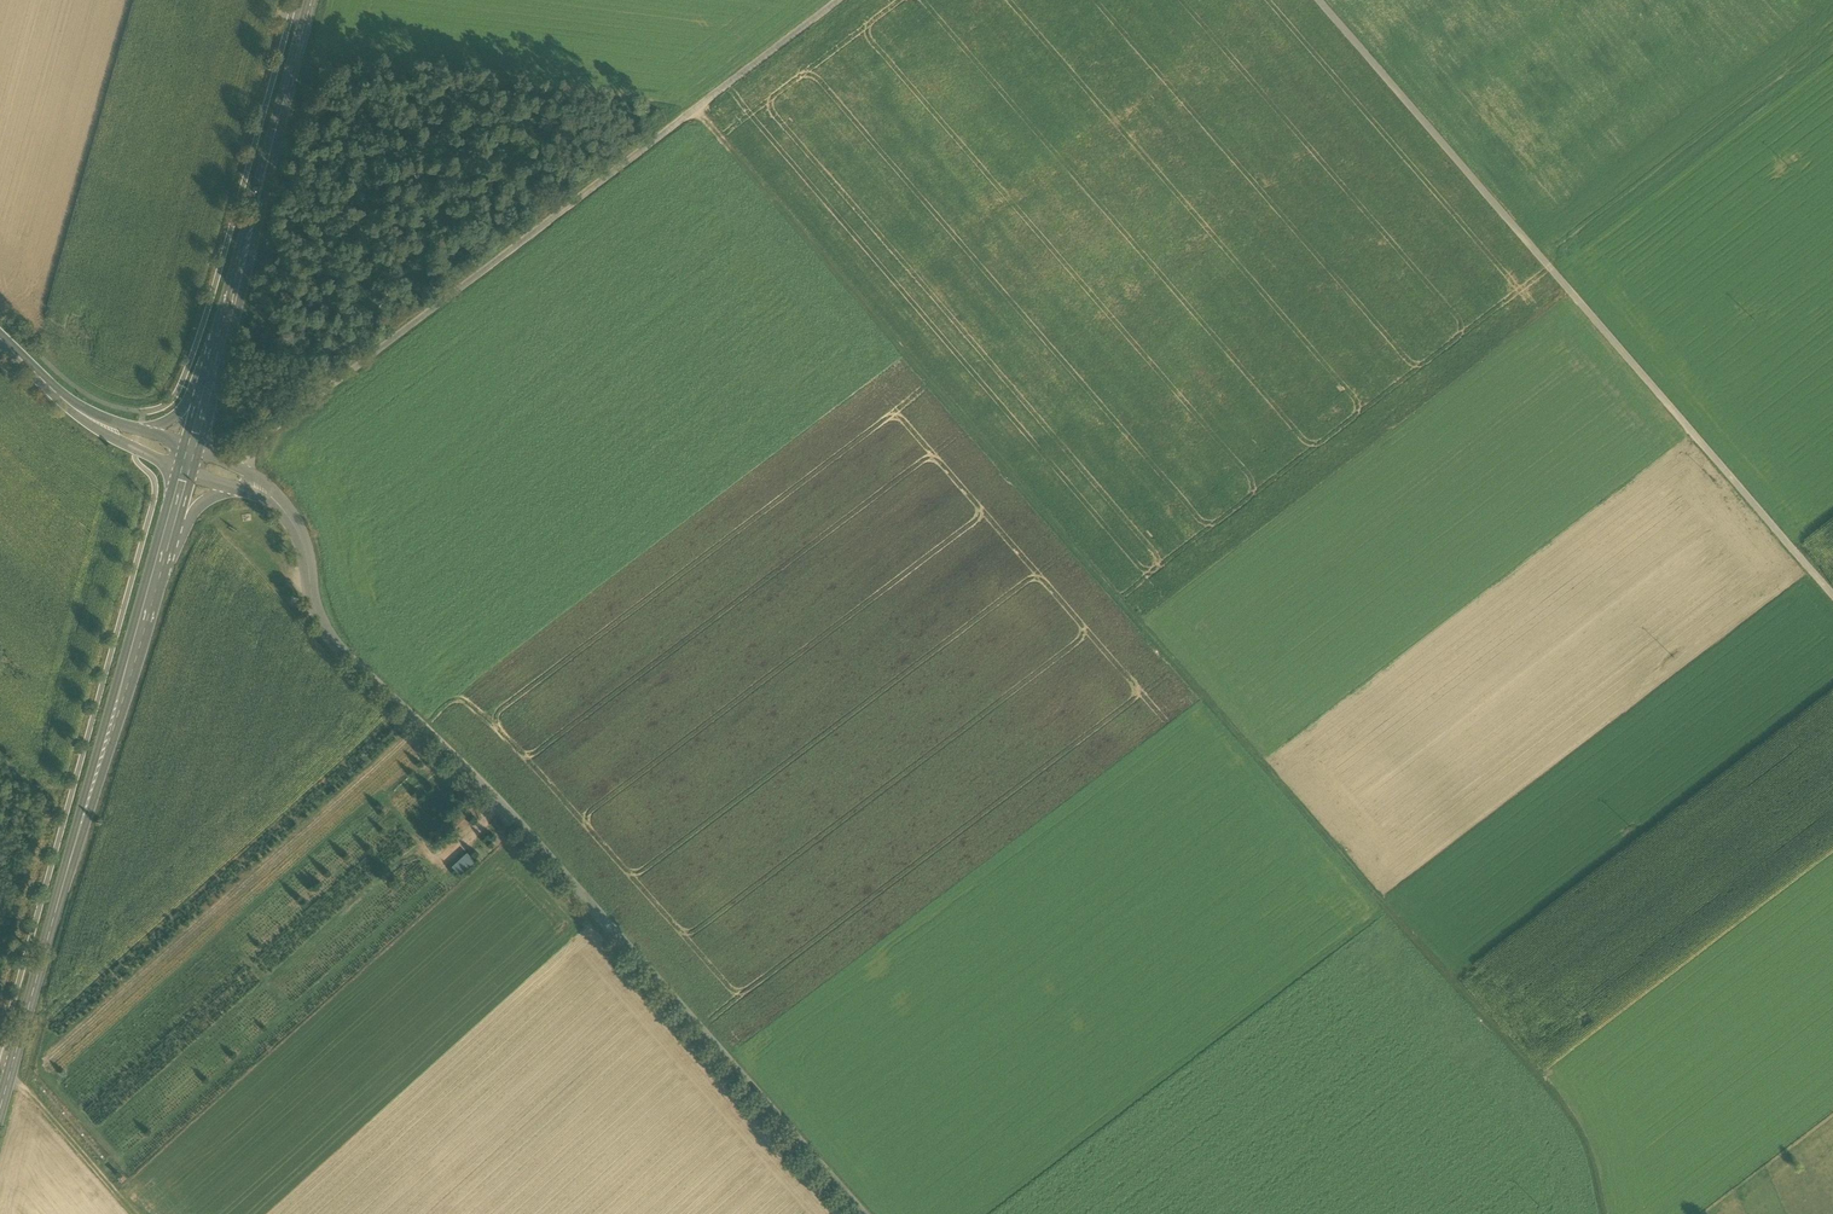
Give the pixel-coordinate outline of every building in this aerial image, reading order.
[(452,866),(461,875),(477,861),(468,852),(452,866)]
